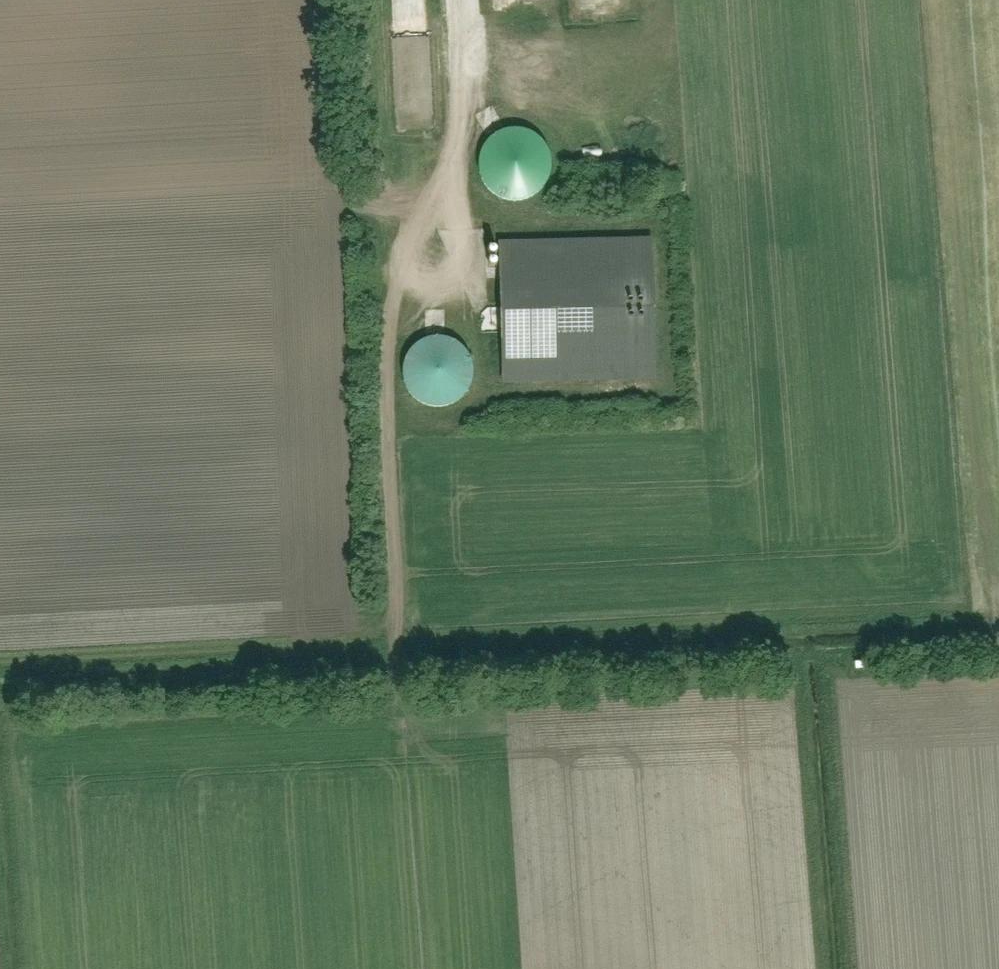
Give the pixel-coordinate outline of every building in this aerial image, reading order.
[(643,244),(498,247),(501,383),(645,381),(643,244)] [(399,388),(407,400),(423,411),(447,411),(460,403),(470,389),(472,369),(467,356),(452,342),(431,338),(416,343),(401,358),(397,374),(399,388)]
